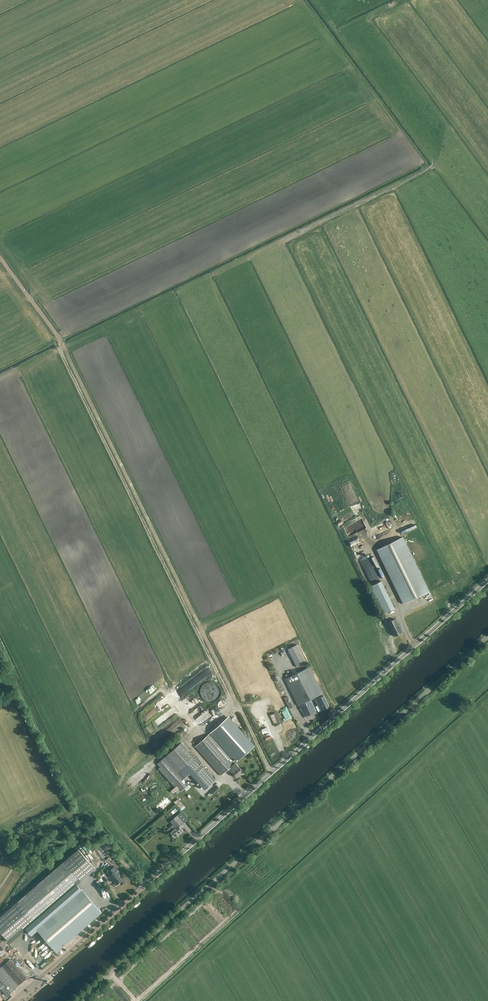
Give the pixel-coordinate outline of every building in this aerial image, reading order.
[(398,498),(391,502),(394,508),(401,504),(398,498)] [(386,517),(367,528),(371,534),(389,523),(386,517)] [(414,517),(398,523),(401,529),(416,523),(414,517)] [(347,523),(348,525),(344,526),(345,530),(363,524),(362,518),(347,523)] [(357,532),(347,537),(349,543),(359,537),(357,532)] [(403,537),(377,550),(403,604),(429,591),(403,537)] [(383,613),(394,608),(381,581),(370,586),(383,613)] [(394,636),(402,633),(395,619),(388,622),(394,636)] [(297,644),(288,649),(297,667),(306,662),(297,644)] [(316,711),(310,699),(323,693),(310,667),(285,679),(298,705),(300,705),(305,716),(306,718),(317,713),(316,711)] [(209,682),(207,682),(206,682),(205,683),(204,684),(203,685),(202,686),(201,687),(201,689),(200,690),(200,692),(200,693),(201,694),(201,696),(202,697),(203,698),(204,699),(205,700),(206,701),(207,701),(209,702),(210,702),(212,702),(213,701),(215,701),(216,700),(217,699),(218,698),(219,697),(220,696),(220,694),(220,693),(220,691),(220,690),(220,688),(219,687),(219,686),(218,685),(217,684),(216,683),(214,682),(213,682),(212,682),(210,681),(209,682)] [(194,704),(200,699),(195,694),(189,699),(194,704)] [(316,699),(322,710),(329,707),(324,695),(316,699)] [(215,706),(204,712),(207,718),(218,711),(215,706)] [(274,710),(269,712),(274,724),(279,721),(274,710)] [(228,717),(210,733),(233,759),(236,756),(239,759),(254,746),(228,717)] [(289,739),(296,735),(293,730),(286,733),(289,739)] [(195,746),(221,775),(230,767),(234,771),(232,772),(237,777),(243,771),(233,759),(210,733),(195,746)] [(157,763),(160,766),(158,768),(175,787),(177,785),(182,791),(189,784),(179,773),(185,767),(205,790),(216,780),(196,758),(195,758),(181,742),(157,763)] [(160,812),(171,803),(166,797),(155,806),(160,812)] [(174,802),(177,807),(182,803),(178,798),(174,802)] [(176,827),(170,832),(175,837),(183,830),(180,828),(185,824),(184,823),(187,820),(180,813),(177,815),(171,821),(176,827)] [(1,917),(0,918),(0,931),(10,942),(26,928),(31,935),(37,930),(56,952),(101,912),(77,884),(95,868),(78,849),(0,917),(1,917)] [(241,850),(234,856),(237,859),(244,854),(241,850)] [(111,874),(108,876),(111,880),(112,879),(117,884),(119,882),(121,885),(126,881),(122,876),(119,873),(120,872),(115,866),(108,871),(111,874)] [(104,898),(107,896),(101,887),(98,890),(104,898)] [(25,940),(30,935),(26,931),(21,936),(25,940)] [(2,991),(3,991),(7,995),(26,978),(10,959),(0,968),(0,989),(2,991)]
